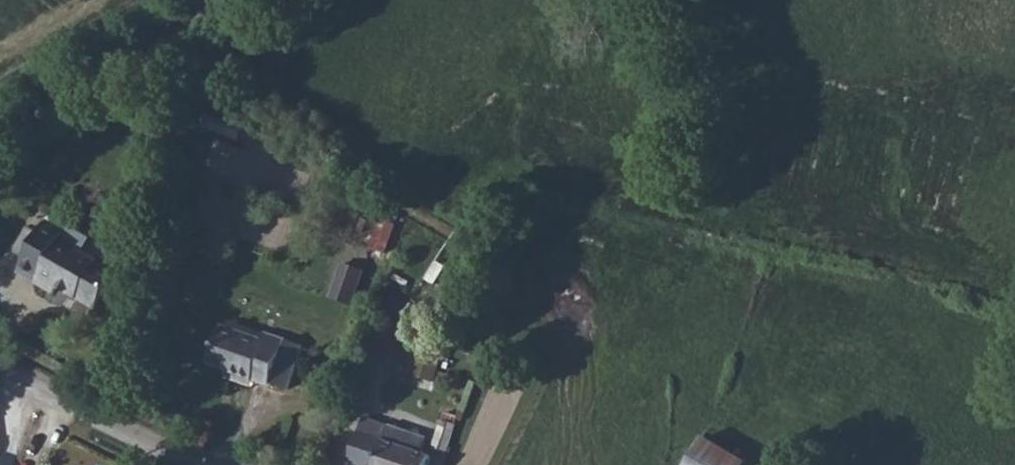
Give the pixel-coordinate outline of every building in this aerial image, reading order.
[(7,280),(12,272),(50,292),(71,256),(8,224),(13,216),(0,210),(0,276),(7,280)] [(387,245),(395,222),(381,218),(373,241),(387,245)] [(329,296),(355,304),(367,267),(341,258),(329,296)] [(221,372),(249,381),(281,392),(296,346),(260,333),(257,340),(215,324),(202,366),(221,372)] [(245,391),(249,381),(221,372),(218,382),(245,391)] [(450,415),(434,411),(424,442),(440,447),(450,415)] [(377,421),(352,414),(338,462),(348,464),(362,464),(377,421)] [(377,421),(362,464),(416,464),(419,456),(408,452),(413,433),(377,421)] [(688,456),(684,464),(710,464),(688,456)]
